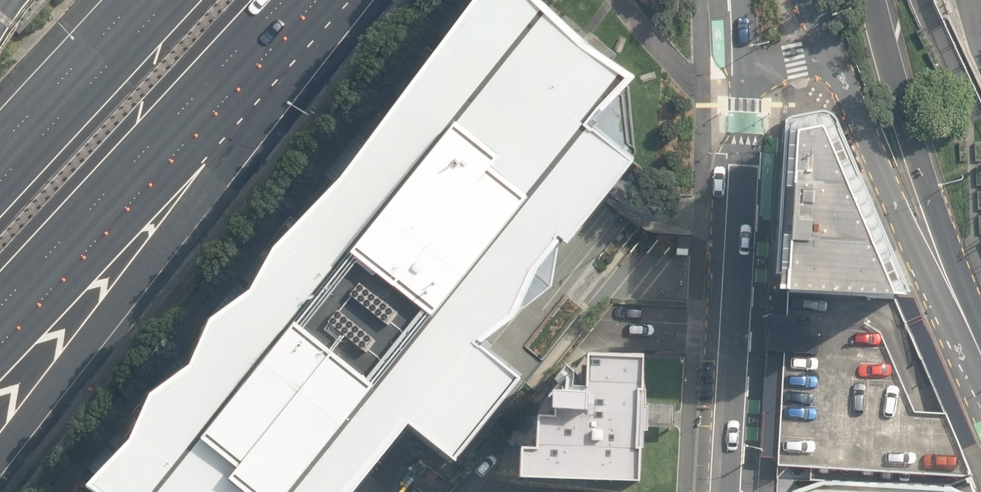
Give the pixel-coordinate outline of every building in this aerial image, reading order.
[(540,0),(471,0),(271,249),(264,261),(229,304),(207,320),(197,344),(169,379),(148,394),(127,442),(83,488),(89,491),(356,491),(366,481),(410,427),(453,463),(520,379),(478,345),(515,318),(516,314),(536,273),(558,244),(560,242),(557,239),(559,236),(568,244),(604,200),(617,183),(629,169),(635,161),(631,158),(636,152),(630,85),(637,77),(609,58),(579,37),(540,0)] [(787,234),(783,291),(790,291),(901,299),(899,296),(909,297),(907,291),(836,126),(831,121),(825,118),(798,123),(793,129),(790,188),(798,188),(796,235),(787,234)] [(536,273),(516,314),(553,286),(558,244),(536,273)] [(901,299),(790,291),(783,291),(774,290),(762,459),(780,460),(779,465),(973,475),(964,451),(978,445),(916,300),(901,299)] [(647,355),(589,353),(587,394),(555,393),(555,410),(543,409),(543,416),(539,416),(538,449),(522,449),(521,480),(642,485),(643,451),(647,451),(647,434),(650,434),(651,406),(648,406),(649,389),(645,389),(647,355)] [(356,491),(369,491),(366,481),(356,491)] [(960,491),(832,483),(809,491),(961,491),(960,491)]
